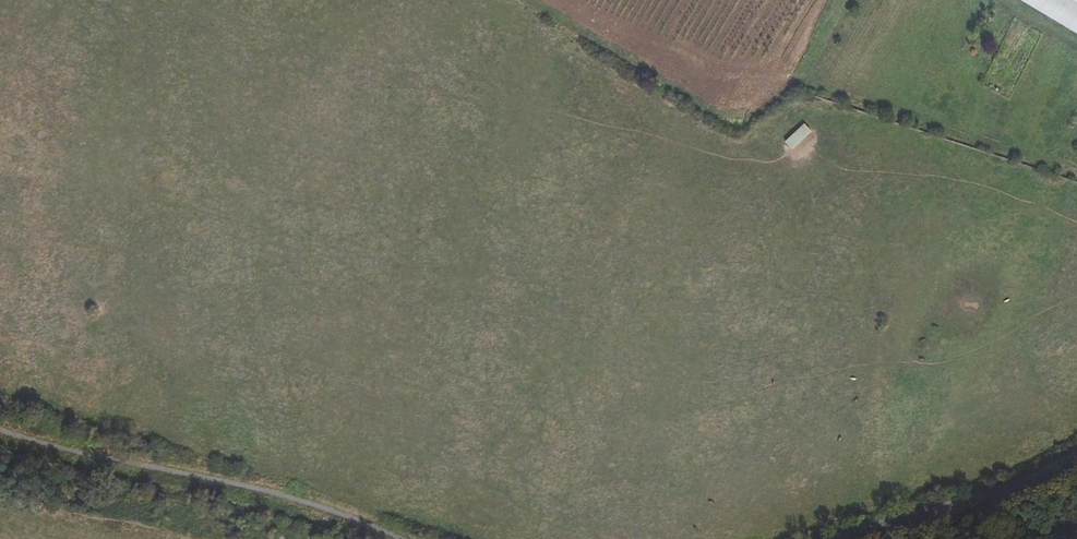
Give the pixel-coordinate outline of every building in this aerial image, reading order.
[(1076,35),(1076,0),(1019,0),(1076,35)] [(803,123),(783,141),(791,149),(811,132),(803,123)]
